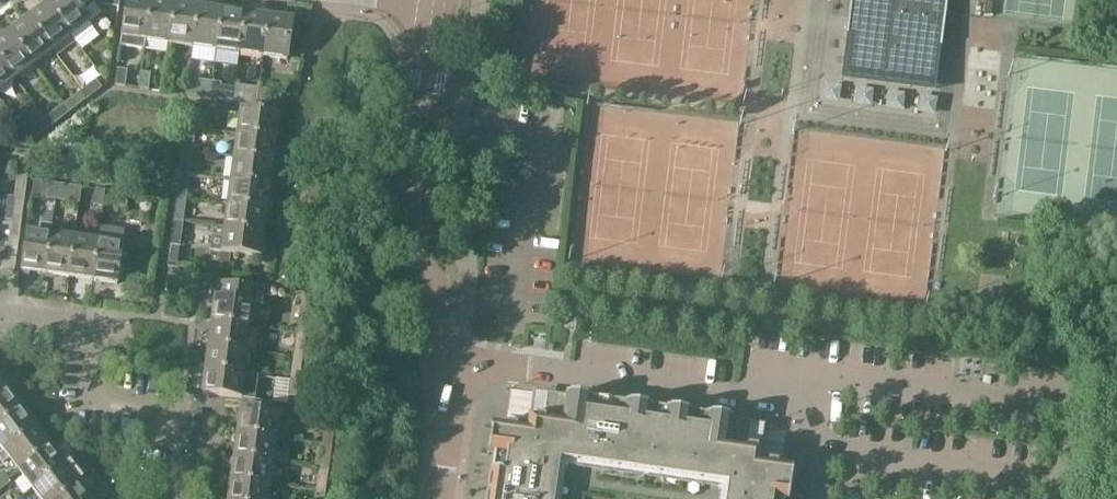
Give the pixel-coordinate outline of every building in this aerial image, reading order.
[(94,2),(94,0),(51,0),(47,3),(71,35),(76,42),(94,28),(89,21),(100,12),(94,2)] [(145,40),(151,0),(126,0),(120,46),(144,49),(145,40)] [(154,0),(151,0),(145,40),(169,43),(174,3),(154,0)] [(846,35),(941,47),(947,0),(850,0),(846,35)] [(52,50),(71,35),(47,3),(28,18),(52,50)] [(169,43),(192,46),(198,6),(174,3),(169,43)] [(216,49),(222,9),(198,6),(192,46),(216,49)] [(245,12),(222,9),(216,49),(239,52),(245,12)] [(239,52),(263,55),(269,15),(245,12),(239,52)] [(293,19),(269,15),(263,55),(287,59),(293,19)] [(28,18),(9,32),(33,64),(52,50),(28,18)] [(33,64),(9,32),(0,39),(0,59),(15,79),(33,64)] [(15,79),(0,59),(0,90),(15,79)] [(115,84),(125,86),(127,70),(118,68),(115,84)] [(141,72),(139,88),(148,89),(151,73),(141,72)] [(174,76),(164,75),(162,91),(172,92),(174,76)] [(188,78),(186,94),(195,96),(198,79),(188,78)] [(96,81),(83,91),(89,99),(102,89),(96,81)] [(221,83),(211,81),(209,97),(219,99),(221,83)] [(244,86),(235,85),(232,101),(242,102),(244,86)] [(258,88),(256,104),(266,105),(268,89),(258,88)] [(64,105),(69,113),(83,103),(77,95),(64,105)] [(58,109),(44,119),(50,127),(64,117),(58,109)] [(240,109),(236,133),(277,138),(280,114),(240,109)] [(188,110),(186,127),(196,128),(198,112),(188,110)] [(25,133),(31,141),(44,131),(39,123),(25,133)] [(7,125),(5,140),(28,143),(31,141),(25,133),(21,127),(7,125)] [(236,133),(233,157),(273,162),(277,138),(236,133)] [(195,135),(185,134),(183,150),(192,151),(195,135)] [(191,158),(182,157),(180,173),(189,175),(191,158)] [(233,157),(230,180),(270,185),(273,162),(233,157)] [(20,158),(17,174),(27,175),(29,159),(20,158)] [(17,174),(7,173),(6,180),(17,181),(14,197),(24,199),(27,175),(17,174)] [(230,180),(227,203),(267,209),(270,185),(230,180)] [(179,181),(176,197),(186,198),(188,182),(179,181)] [(48,182),(46,198),(56,200),(58,184),(48,182)] [(81,187),(72,185),(69,202),(79,203),(81,187)] [(105,190),(95,189),(93,206),(103,207),(105,190)] [(119,192),(116,208),(126,209),(128,193),(119,192)] [(227,203),(224,227),(264,232),(267,209),(227,203)] [(173,220),(183,222),(185,205),(175,204),(173,220)] [(23,206),(13,205),(11,221),(21,222),(23,206)] [(21,270),(45,274),(52,226),(41,224),(40,232),(26,230),(21,270)] [(69,277),(74,237),(75,229),(52,226),(45,274),(69,277)] [(260,257),(264,232),(224,227),(223,231),(212,230),(209,250),(260,257)] [(10,228),(8,244),(18,245),(20,229),(10,228)] [(182,229),(172,228),(170,245),(179,246),(182,229)] [(69,277),(92,280),(98,240),(74,237),(69,277)] [(122,243),(98,240),(92,280),(117,283),(122,243)] [(14,271),(18,245),(8,244),(5,243),(1,270),(14,271)] [(211,320),(250,326),(256,287),(220,282),(218,297),(214,296),(211,320)] [(309,309),(299,308),(297,324),(306,326),(309,309)] [(577,312),(565,311),(564,328),(575,329),(577,312)] [(247,349),(250,326),(211,320),(207,344),(247,349)] [(305,333),(296,332),(293,350),(303,351),(305,333)] [(207,344),(204,367),(244,373),(247,349),(207,344)] [(302,357),(292,355),(290,372),(300,373),(302,357)] [(241,398),(244,373),(204,367),(201,392),(241,398)] [(289,379),(287,395),(296,396),(299,380),(289,379)] [(21,407),(7,388),(0,394),(0,423),(21,407)] [(527,419),(525,431),(491,426),(487,455),(493,456),(491,474),(489,474),(485,498),(787,498),(791,469),(760,464),(762,452),(747,450),(751,424),(732,421),(732,420),(706,417),(705,418),(691,415),(691,414),(665,411),(665,412),(650,410),(650,409),(624,405),(624,406),(610,404),(610,403),(606,402),(606,403),(590,401),(591,400),(564,397),(564,398),(545,395),(541,421),(527,419)] [(21,407),(0,423),(0,447),(3,451),(35,426),(21,407)] [(240,407),(236,431),(277,436),(280,413),(240,407)] [(335,421),(325,419),(323,435),(332,437),(335,421)] [(35,426),(3,451),(6,455),(0,459),(0,460),(5,467),(12,462),(18,470),(50,445),(35,426)] [(288,452),(275,450),(277,436),(236,431),(233,454),(273,460),(273,462),(286,464),(288,452)] [(331,444),(322,442),(319,459),(329,460),(331,444)] [(64,463),(50,445),(18,470),(32,488),(64,463)] [(233,454),(230,478),(270,484),(273,462),(273,460),(233,454)] [(40,498),(57,498),(78,482),(64,463),(32,488),(40,498)] [(328,467),(318,466),(316,482),(326,484),(328,467)] [(0,478),(0,490),(10,482),(5,475),(0,478)] [(227,498),(268,498),(270,484),(230,478),(227,498)] [(78,482),(57,498),(91,498),(78,482)] [(315,489),(314,498),(324,498),(325,491),(315,489)]
